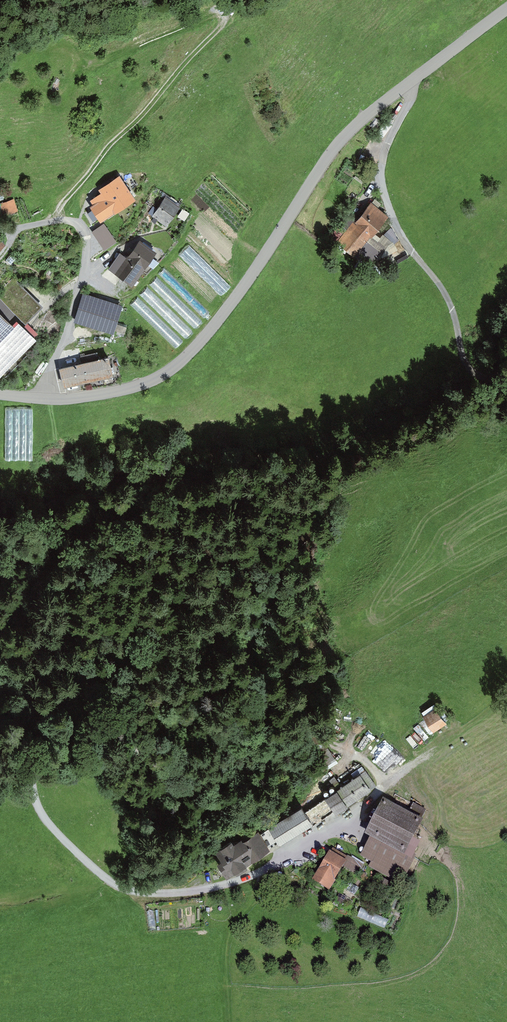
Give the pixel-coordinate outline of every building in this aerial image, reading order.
[(104,220),(131,201),(116,181),(89,200),(104,220)] [(19,209),(15,197),(0,202),(0,203),(3,214),(19,209)] [(182,209),(168,199),(154,216),(168,227),(182,209)] [(385,222),(368,209),(347,237),(363,250),(385,222)] [(105,221),(93,230),(105,248),(118,239),(105,221)] [(120,253),(109,268),(132,284),(154,252),(140,242),(128,259),(120,253)] [(124,304),(89,296),(82,324),(117,332),(124,304)] [(0,310),(0,373),(5,377),(36,345),(0,310)] [(111,357),(64,370),(69,389),(116,377),(111,357)] [(449,721),(438,707),(424,717),(435,731),(449,721)] [(319,753),(329,766),(339,759),(329,746),(319,753)] [(328,793),(337,809),(371,788),(362,773),(328,793)] [(425,820),(387,801),(362,852),(400,871),(425,820)] [(277,849),(312,825),(302,811),(267,834),(277,849)] [(217,857),(228,877),(264,857),(253,837),(217,857)] [(349,856),(333,848),(313,885),(329,893),(349,856)] [(390,882),(380,877),(374,889),(385,893),(390,882)]
